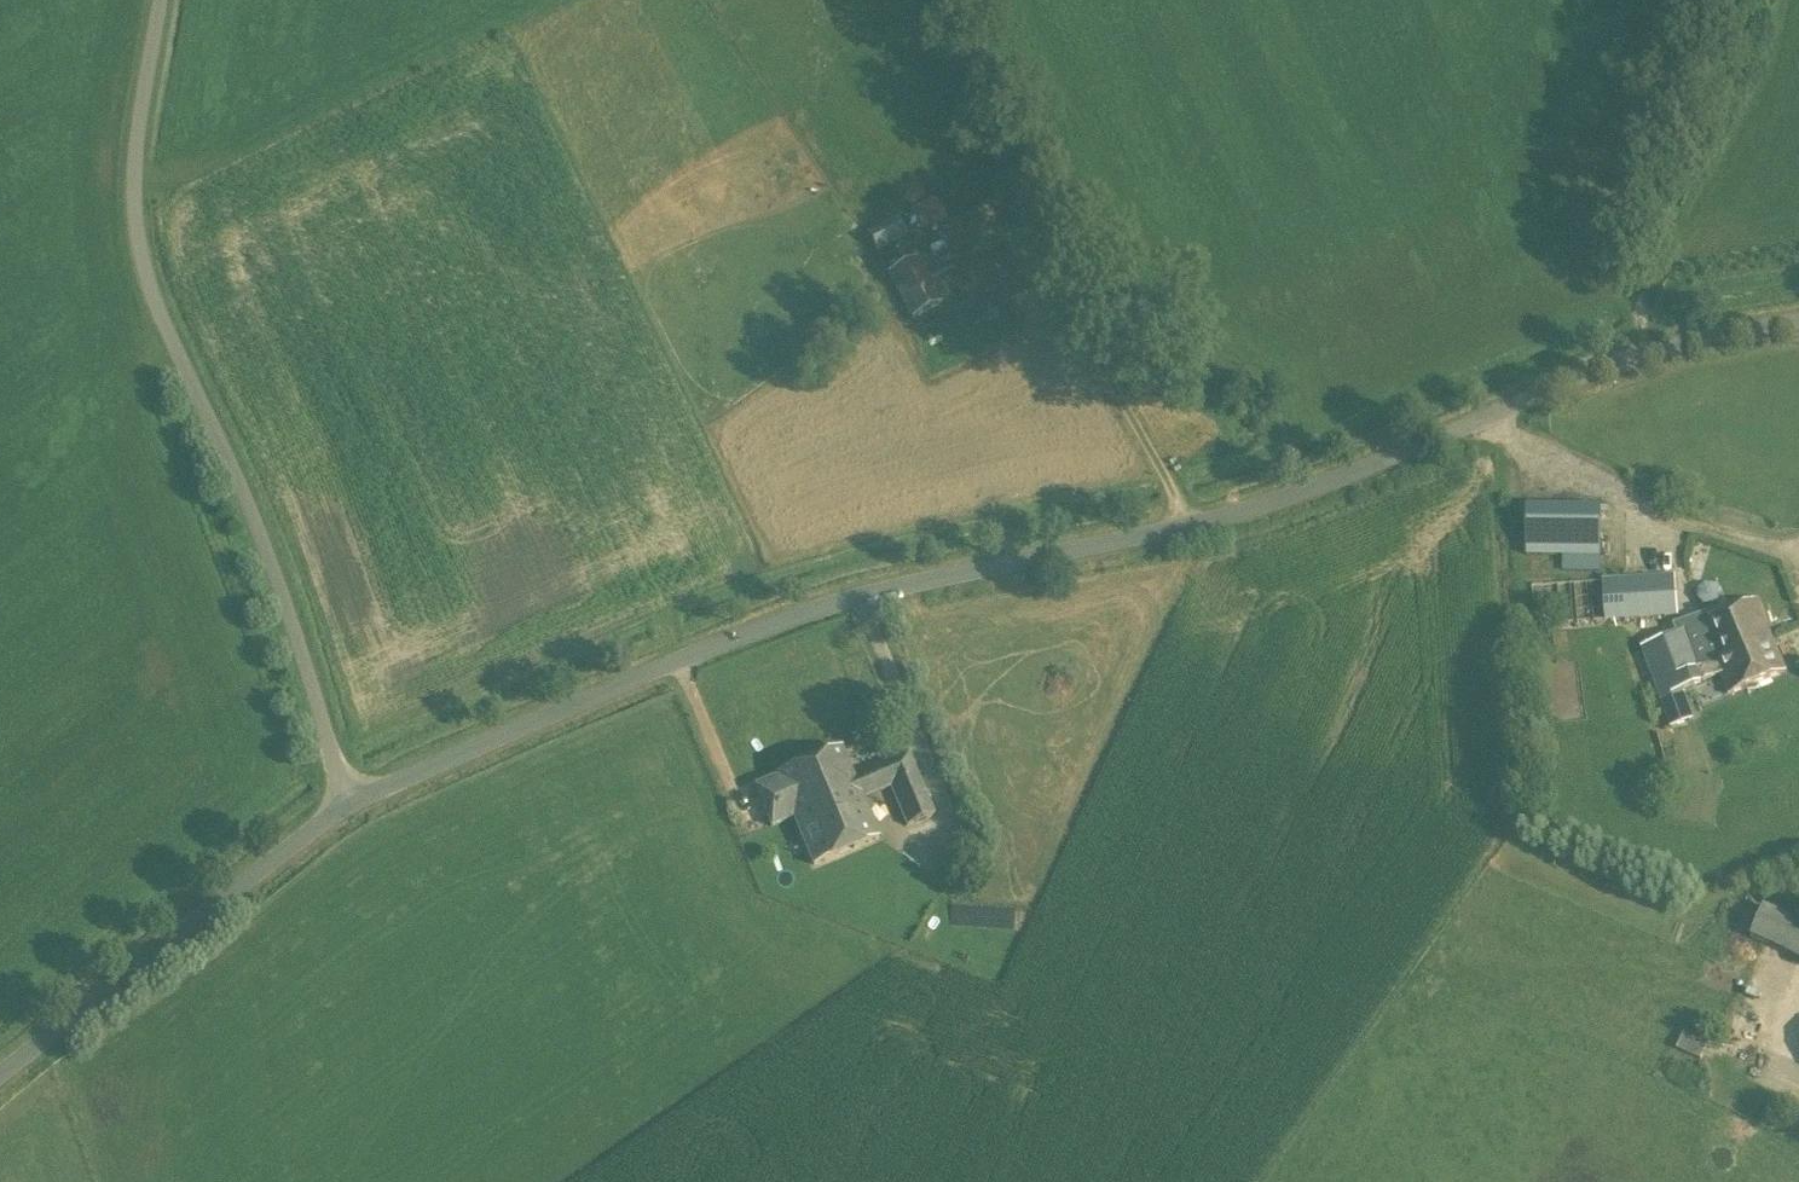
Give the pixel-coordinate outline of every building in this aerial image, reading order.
[(918,228),(942,219),(933,195),(910,204),(918,228)] [(878,252),(906,237),(895,217),(867,232),(878,252)] [(914,317),(944,302),(921,259),(892,274),(914,317)] [(1600,556),(1601,508),(1528,506),(1527,555),(1600,556)] [(1535,624),(1675,615),(1673,575),(1602,580),(1602,581),(1533,585),(1535,624)] [(1786,672),(1774,639),(1725,659),(1710,622),(1642,648),(1672,727),(1693,719),(1682,691),(1723,675),(1730,694),(1786,672)] [(856,776),(845,749),(757,785),(774,827),(796,818),(815,864),(881,837),(865,798),(892,787),(908,825),(936,814),(911,753),(856,776)] [(1764,906),(1750,936),(1798,958),(1798,923),(1764,906)] [(1701,1059),(1707,1044),(1683,1034),(1677,1049),(1701,1059)]
